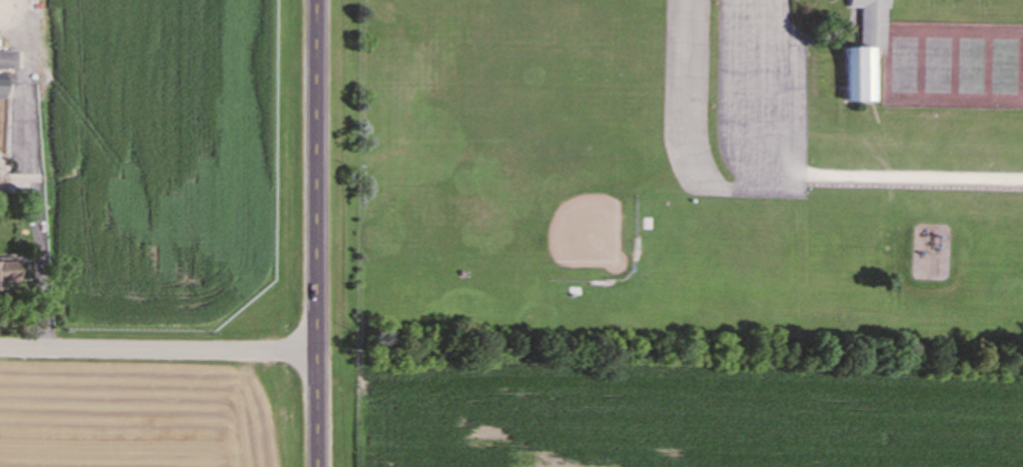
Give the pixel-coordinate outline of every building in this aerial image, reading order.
[(848,8),(848,0),(887,0),(886,54),(871,55),(870,101),(842,103),(842,49),(859,49),(860,8),(848,8)] [(0,54),(0,71),(9,71),(9,54),(0,54)]
